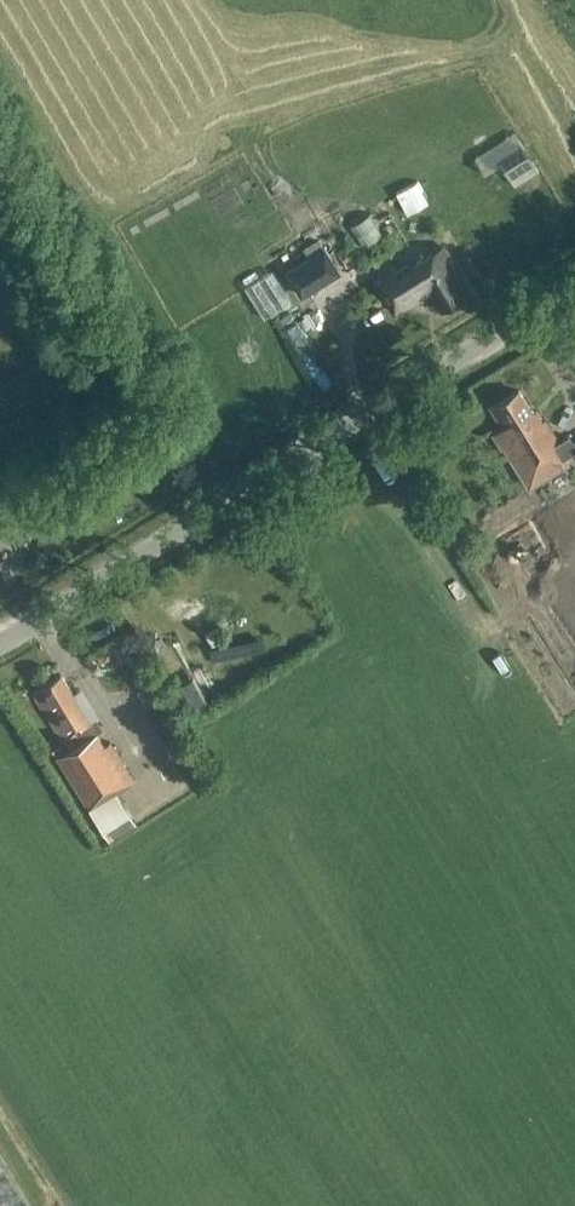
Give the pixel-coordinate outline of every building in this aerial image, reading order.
[(368,220),(390,237),(399,226),(378,208),(368,220)] [(324,247),(323,247),(318,239),(303,249),(307,258),(285,272),(300,299),(341,275),(324,247)] [(411,254),(375,276),(398,312),(433,291),(443,308),(471,291),(443,246),(416,262),(411,254)] [(518,392),(491,409),(504,430),(493,437),(502,451),(504,450),(530,490),(569,465),(564,458),(574,452),(574,447),(570,438),(559,445),(545,423),(540,426),(518,392)] [(236,632),(251,627),(245,612),(230,617),(236,632)] [(220,661),(237,650),(220,626),(203,638),(220,661)] [(61,676),(33,694),(56,732),(58,731),(70,751),(57,760),(91,812),(135,783),(111,743),(105,747),(61,676)] [(181,685),(196,711),(208,703),(193,678),(181,685)] [(123,804),(96,820),(109,842),(136,825),(123,804)] [(0,1161),(0,1205),(27,1205),(0,1161)]
